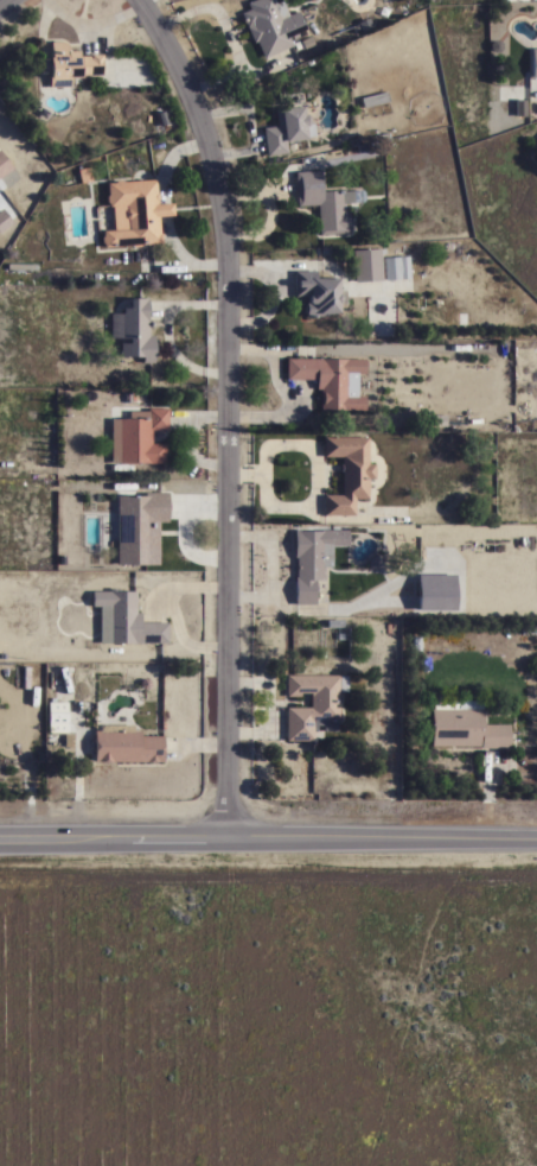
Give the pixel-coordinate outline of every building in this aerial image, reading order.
[(247,2),(252,0),(281,0),(288,15),(298,11),(305,28),(296,32),(298,36),(292,38),(290,34),(287,36),(289,42),(292,40),(294,45),(263,58),(256,40),(254,42),(244,23),(242,18),(243,18),(241,13),(249,9),(247,2)] [(50,87),(49,72),(39,72),(38,59),(49,58),(49,57),(50,57),(50,42),(62,42),(64,43),(66,45),(68,49),(66,49),(66,51),(77,50),(77,56),(79,56),(90,56),(90,55),(101,55),(102,75),(79,75),(81,76),(70,77),(70,85),(50,87)] [(385,91),(388,101),(362,107),(360,99),(385,91)] [(525,116),(514,116),(514,100),(525,100),(525,116)] [(263,127),(276,126),(275,109),(280,109),(280,108),(301,106),(302,114),(303,114),(307,116),(308,122),(306,125),(313,122),(314,135),(306,137),(306,138),(286,140),(287,153),(267,156),(263,127)] [(8,171),(0,177),(0,153),(12,167),(11,169),(12,169),(8,171)] [(294,172),(320,170),(321,191),(343,190),(343,191),(352,190),(353,202),(344,203),(345,210),(349,210),(350,233),(319,234),(318,204),(296,205),(294,172)] [(154,179),(155,192),(158,194),(158,198),(156,201),(156,204),(172,203),(172,215),(158,216),(159,233),(161,233),(161,242),(140,245),(139,246),(133,247),(130,245),(103,247),(103,243),(101,242),(101,237),(102,235),(102,230),(114,229),(111,205),(108,207),(108,203),(106,202),(106,196),(108,194),(107,183),(114,182),(116,180),(121,179),(123,182),(154,179)] [(0,234),(15,224),(5,209),(0,212),(0,234)] [(352,249),(379,248),(382,280),(354,281),(352,249)] [(399,279),(384,280),(383,258),(398,256),(399,279)] [(294,271),(315,271),(315,278),(338,278),(338,290),(345,290),(345,303),(338,304),(338,313),(327,313),(327,316),(306,316),(306,313),(303,312),(303,305),(306,304),(306,296),(294,296),(294,271)] [(148,336),(154,336),(153,362),(142,362),(142,356),(126,356),(126,357),(122,357),(119,354),(119,350),(120,350),(120,343),(122,343),(122,338),(110,338),(110,313),(122,312),(122,308),(129,308),(129,298),(147,298),(147,321),(149,321),(152,322),(153,324),(152,327),(149,328),(148,328),(148,336)] [(365,359),(365,374),(357,373),(357,395),(365,395),(365,411),(346,411),(346,412),(344,413),(339,413),(337,412),(337,410),(320,410),(320,389),(315,389),(315,380),(286,379),(286,359),(365,359)] [(110,419),(129,419),(129,411),(147,411),(147,408),(167,408),(167,430),(151,430),(151,443),(165,443),(165,463),(148,463),(148,462),(110,462),(110,419)] [(367,437),(367,464),(375,464),(375,479),(367,479),(367,499),(354,499),(354,515),(322,515),(322,495),(341,495),(341,456),(322,456),(322,437),(367,437)] [(116,495),(145,495),(145,492),(167,492),(167,521),(158,521),(158,565),(116,564),(116,495)] [(332,566),(324,566),(324,579),(314,579),(314,604),(295,604),(294,577),(296,577),(296,557),(294,557),(294,530),(298,530),(298,531),(322,531),(322,530),(347,530),(347,545),(332,546),(332,566)] [(382,555),(382,569),(367,569),(367,560),(375,555),(382,555)] [(454,575),(454,610),(416,610),(416,575),(454,575)] [(135,613),(140,613),(140,622),(167,622),(168,644),(100,644),(100,607),(91,607),(91,591),(109,591),(109,589),(111,588),(119,588),(119,589),(119,591),(135,591),(135,613)] [(346,676),(346,691),(339,691),(339,702),(335,702),(335,704),(333,704),(333,708),(338,706),(338,721),(337,721),(337,731),(324,731),(324,725),(317,725),(317,731),(313,731),(313,741),(286,741),(286,708),(311,708),(311,693),(300,693),(300,696),(286,696),(286,676),(339,674),(339,676),(346,676)] [(433,709),(433,704),(448,704),(448,701),(481,701),(481,709),(481,724),(509,724),(509,748),(480,748),(480,746),(430,746),(430,709),(433,709)] [(47,722),(47,712),(66,712),(66,723),(47,722)] [(133,724),(133,730),(140,730),(140,736),(162,736),(162,762),(94,761),(94,730),(98,730),(98,724),(133,724)]
